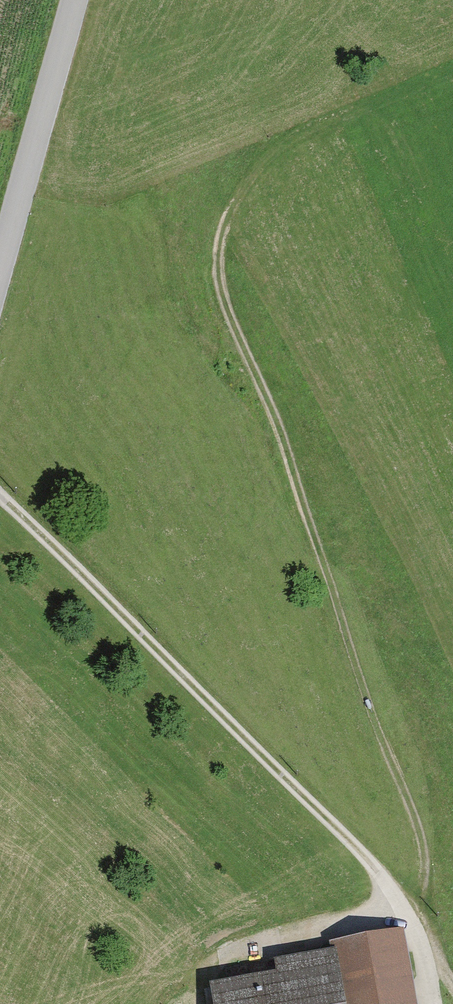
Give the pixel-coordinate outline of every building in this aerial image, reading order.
[(214,980),(218,1003),(416,1003),(404,929),(277,950),(281,969),(214,980)]
